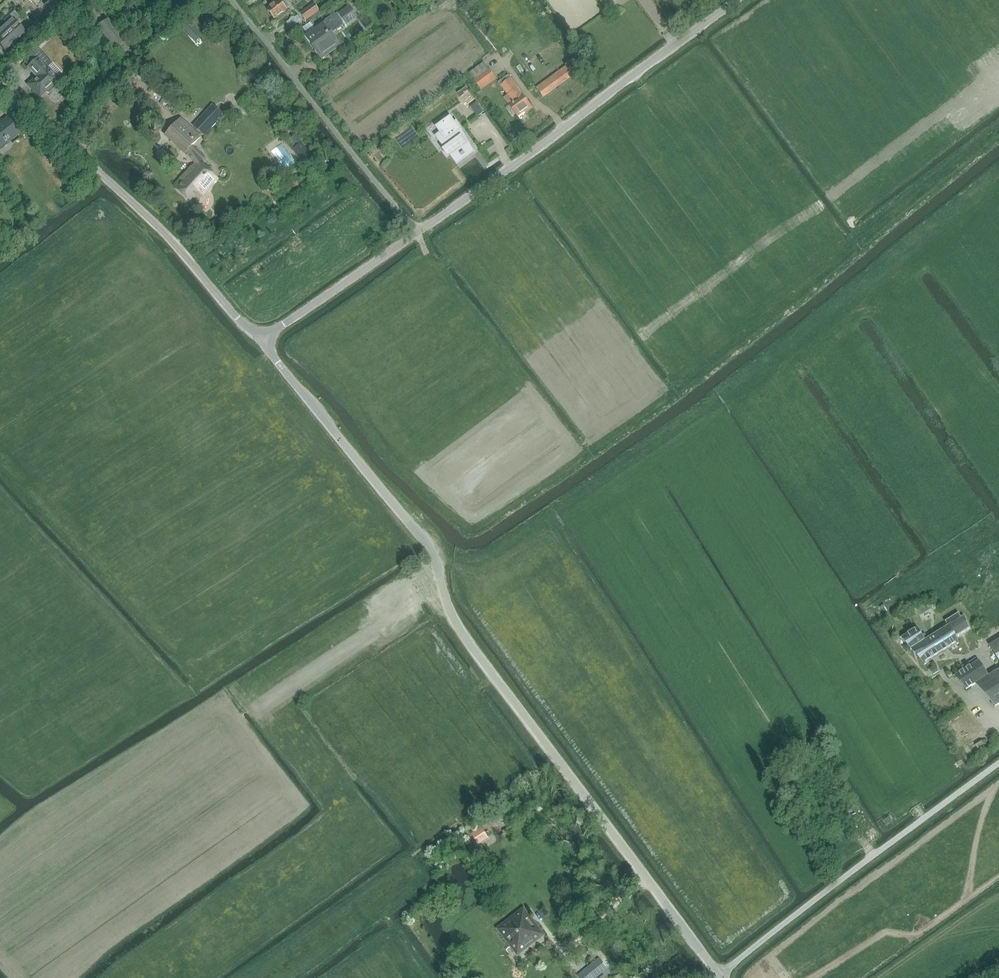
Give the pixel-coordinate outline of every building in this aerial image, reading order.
[(57,0),(49,0),(41,7),(50,17),(55,12),(51,8),(53,6),(57,10),(62,6),(57,0)] [(87,0),(86,0),(77,7),(94,30),(96,28),(114,50),(125,42),(107,20),(104,22),(87,0)] [(279,0),(267,9),(273,17),(275,19),(287,9),(286,9),(289,6),(285,0),(281,3),(279,0)] [(449,0),(441,0),(435,4),(437,6),(438,8),(449,0)] [(319,11),(314,3),(301,13),(304,17),(305,19),(307,22),(309,20),(320,12),(319,11)] [(341,45),(330,31),(332,30),(341,23),(342,22),(345,26),(358,17),(349,5),(337,14),(324,22),(316,29),(304,36),(321,59),(341,45)] [(15,12),(4,22),(6,24),(0,29),(0,45),(5,50),(25,32),(15,21),(19,18),(15,12)] [(310,22),(302,27),(306,33),(314,28),(310,22)] [(341,23),(332,30),(333,32),(343,25),(341,23)] [(55,24),(46,32),(49,37),(59,28),(55,24)] [(192,32),(188,36),(196,44),(199,41),(192,32)] [(41,36),(34,43),(37,47),(45,40),(41,36)] [(37,47),(22,61),(28,66),(27,67),(36,77),(28,85),(39,97),(46,91),(47,93),(49,93),(53,89),(53,87),(52,86),(58,80),(56,78),(47,68),(50,64),(51,64),(51,62),(50,60),(37,47)] [(567,64),(536,87),(540,92),(543,97),(580,70),(573,60),(567,64)] [(47,68),(56,78),(61,73),(52,63),(50,64),(47,68)] [(474,81),(489,71),(484,63),(469,73),(474,81)] [(84,68),(75,75),(81,83),(90,76),(84,68)] [(489,71),(474,81),(479,87),(481,90),(496,79),(494,76),(490,70),(490,71),(489,71)] [(498,82),(498,83),(500,85),(504,90),(507,95),(503,98),(508,104),(509,106),(510,106),(516,115),(517,116),(524,111),(526,113),(532,108),(510,78),(508,75),(498,82)] [(79,85),(71,78),(63,86),(71,93),(79,85)] [(465,87),(459,92),(461,96),(468,91),(465,87)] [(476,116),(477,117),(484,112),(476,102),(470,107),(476,116)] [(516,115),(510,106),(506,109),(512,118),(516,115)] [(193,126),(205,137),(220,120),(208,109),(193,126)] [(449,157),(453,163),(472,149),(456,120),(454,122),(450,116),(434,127),(438,132),(434,136),(443,148),(441,150),(448,158),(449,157)] [(18,132),(7,118),(0,124),(0,147),(18,132)] [(182,119),(167,135),(187,152),(195,164),(175,187),(194,204),(218,178),(204,165),(206,162),(205,158),(192,146),(201,137),(182,119)] [(394,139),(402,149),(419,136),(412,126),(394,139)] [(292,139),(288,142),(293,150),(298,147),(292,139)] [(281,144),(272,151),(285,169),(294,163),(281,144)] [(298,147),(293,151),(299,160),(304,156),(298,147)] [(474,153),(472,149),(453,163),(456,166),(474,153)] [(969,628),(968,628),(961,617),(964,616),(964,615),(961,617),(958,612),(945,621),(947,625),(925,639),(917,628),(918,627),(900,638),(901,638),(903,636),(911,648),(910,649),(915,647),(925,664),(924,665),(926,664),(925,662),(955,643),(957,645),(959,644),(958,643),(957,644),(953,639),(969,628)] [(989,645),(989,646),(990,645),(998,660),(998,639),(989,645)] [(953,676),(954,676),(957,674),(966,689),(965,689),(966,690),(980,681),(995,706),(994,706),(995,707),(998,704),(998,668),(988,675),(978,661),(979,660),(977,661),(979,664),(965,673),(963,670),(953,676)] [(936,666),(936,665),(928,670),(929,670),(930,670),(933,674),(933,675),(939,672),(938,671),(938,672),(935,667),(936,666)] [(508,807),(497,815),(502,823),(513,815),(508,807)] [(510,826),(502,831),(503,833),(499,836),(500,838),(501,839),(505,836),(504,834),(512,830),(510,826)] [(471,834),(478,845),(488,838),(481,828),(471,834)] [(522,910),(498,928),(518,954),(541,935),(522,910)] [(578,976),(579,977),(609,977),(611,976),(606,970),(612,965),(602,953),(593,960),(594,963),(578,976)]
